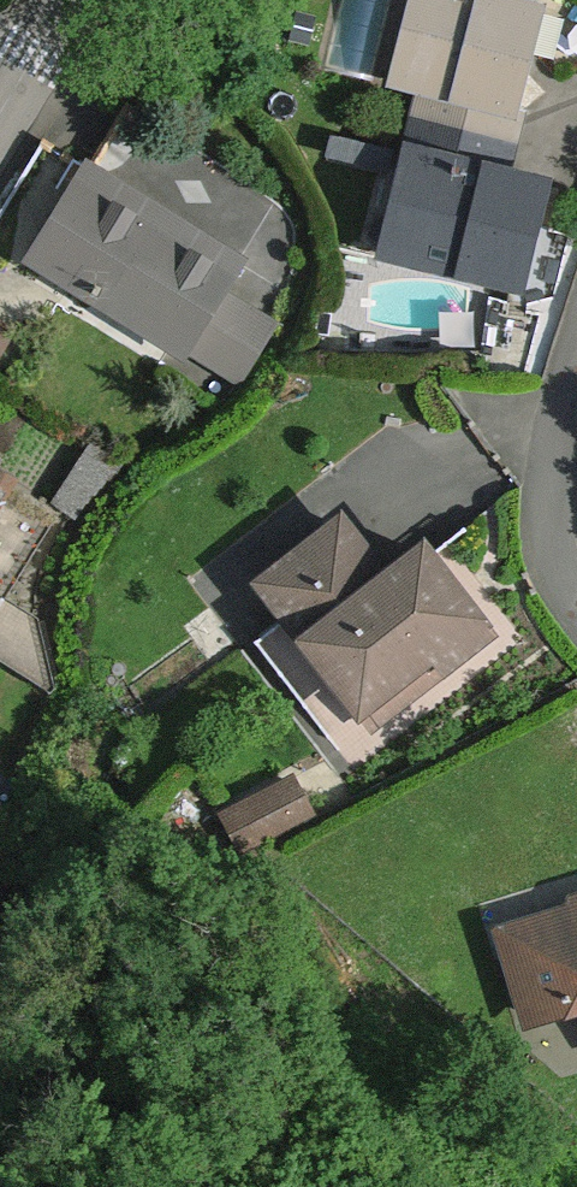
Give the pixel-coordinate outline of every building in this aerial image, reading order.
[(526,245),(515,241),(518,225),(530,228),(541,184),(504,174),(521,108),(511,105),(522,69),(509,65),(514,46),(526,50),(535,12),(489,0),(419,0),(406,47),(422,52),(413,84),(420,87),(401,152),(411,155),(395,220),(423,228),(414,260),(515,290),(526,245)] [(522,69),(526,50),(514,46),(509,65),(522,69)] [(422,52),(406,47),(397,80),(413,84),(422,52)] [(148,297),(131,325),(186,360),(242,267),(89,173),(63,216),(34,265),(101,308),(119,278),(148,297)] [(423,228),(395,220),(387,253),(414,260),(423,228)] [(515,241),(526,245),(530,228),(518,225),(515,241)] [(119,278),(101,308),(131,325),(148,297),(119,278)] [(4,597),(55,518),(0,484),(0,665),(51,697),(47,650),(42,622),(4,597)] [(433,654),(443,668),(481,636),(420,555),(380,586),(336,527),(260,584),(358,710),(433,654)] [(433,654),(358,710),(369,725),(443,668),(433,654)] [(514,946),(568,929),(576,912),(576,909),(509,930),(514,946)] [(514,946),(534,1014),(576,1001),(576,912),(568,929),(514,946)]
